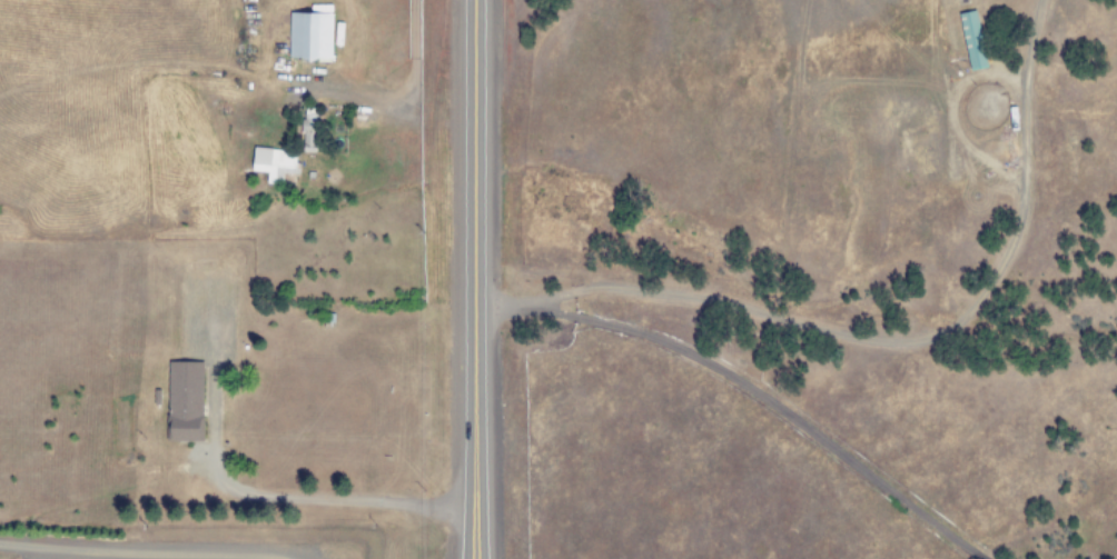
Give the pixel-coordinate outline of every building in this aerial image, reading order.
[(289,12),(288,58),(330,58),(331,5),(309,4),(309,12),(289,12)] [(957,13),(969,70),(986,67),(975,10),(957,13)] [(313,148),(316,109),(304,109),(301,148),(313,148)] [(282,173),(294,174),(296,151),(252,148),(250,171),(266,172),(265,183),(282,184),(282,173)] [(201,360),(167,360),(167,440),(202,440),(202,417),(202,398),(201,360)]
